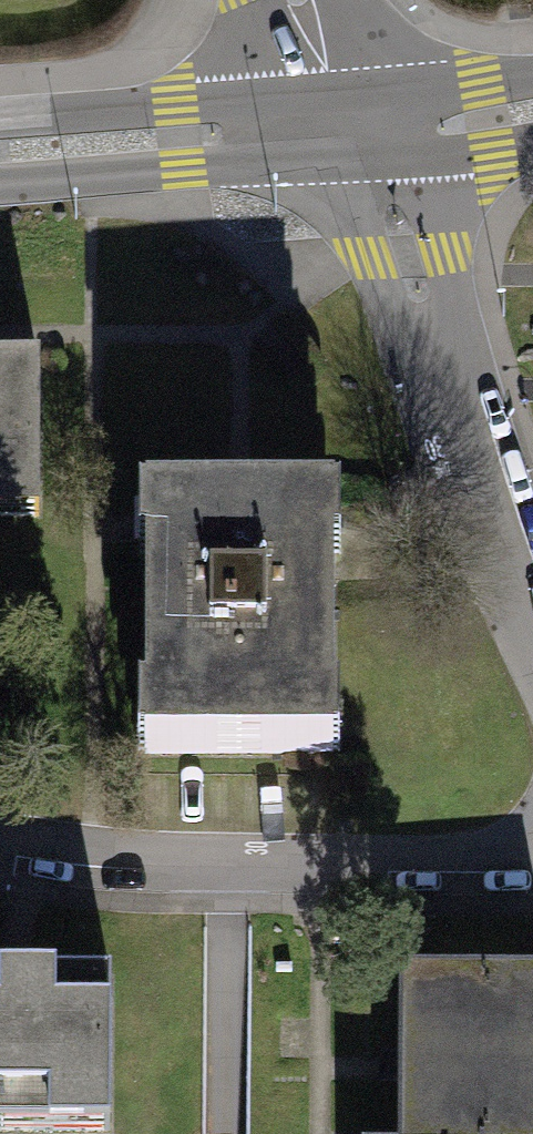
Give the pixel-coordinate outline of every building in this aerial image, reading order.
[(33,540),(36,377),(0,376),(0,540),(33,540)] [(332,521),(144,520),(142,763),(331,764),(332,521)] [(126,993),(0,990),(0,1133),(122,1133),(126,993)] [(428,992),(427,1133),(532,1133),(532,993),(428,992)]
